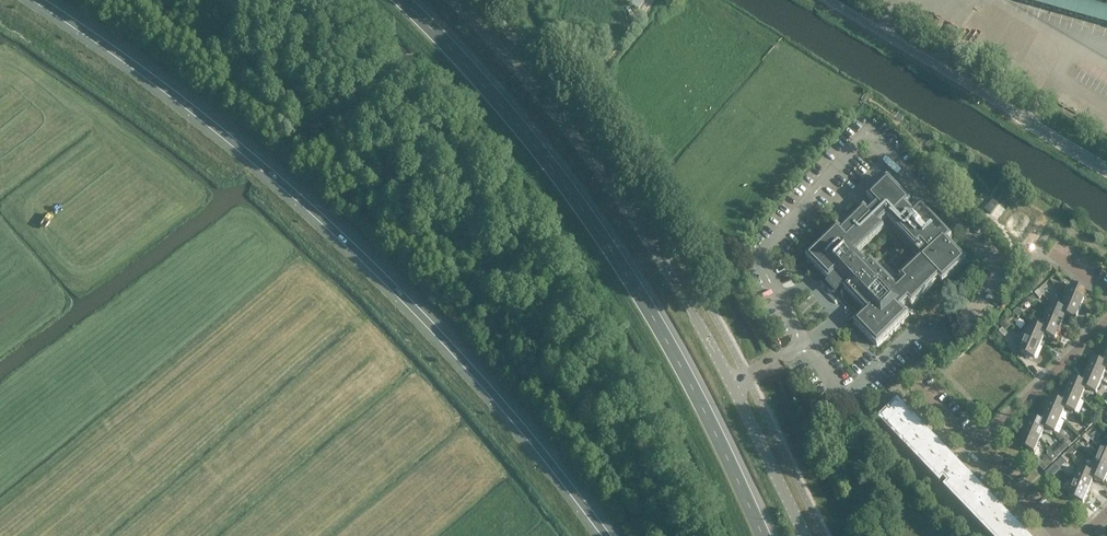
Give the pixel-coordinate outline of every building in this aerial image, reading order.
[(638,10),(645,0),(623,0),(638,10)] [(1060,97),(1055,105),(1074,116),(1078,108),(1060,97)] [(966,260),(948,241),(952,237),(921,206),(913,213),(907,206),(911,203),(888,179),(867,198),(875,206),(868,212),(864,208),(841,230),(838,227),(806,257),(829,282),(837,274),(847,284),(843,288),(865,311),(853,322),(877,346),(908,316),(901,308),(907,302),(911,306),(938,280),(942,284),(966,260)] [(1064,277),(1060,271),(1056,275),(1061,280),(1064,277)] [(1066,298),(1082,305),(1086,295),(1084,294),(1085,291),(1072,285),(1066,298)] [(1044,296),(1039,290),(1035,294),(1040,299),(1044,296)] [(1066,313),(1065,316),(1076,320),(1082,305),(1066,298),(1063,306),(1056,302),(1054,306),(1062,310),(1061,311),(1066,313)] [(1062,310),(1054,306),(1051,305),(1045,319),(1061,326),(1065,316),(1066,313),(1061,311),(1062,310)] [(1022,315),(1017,310),(1013,313),(1018,318),(1022,315)] [(1045,334),(1044,336),(1055,340),(1061,326),(1045,319),(1043,325),(1035,322),(1033,326),(1041,329),(1040,332),(1045,334)] [(1041,329),(1033,326),(1031,325),(1024,340),(1040,347),(1044,336),(1045,334),(1040,332),(1041,329)] [(1008,334),(1003,329),(999,332),(1004,337),(1008,334)] [(1040,347),(1024,340),(1020,349),(1023,350),(1021,354),(1035,360),(1040,347)] [(800,357),(789,362),(795,373),(805,367),(800,357)] [(1102,363),(1092,359),(1086,373),(1102,380),(1104,374),(1106,375),(1106,371),(1106,370),(1106,368),(1101,366),(1102,363)] [(1085,390),(1093,393),(1096,394),(1102,380),(1086,373),(1082,383),(1081,385),(1086,387),(1085,390)] [(1081,385),(1082,383),(1071,379),(1065,393),(1081,400),(1084,394),(1091,397),(1093,393),(1085,390),(1086,387),(1081,385)] [(1065,410),(1072,413),(1075,414),(1081,400),(1065,393),(1061,403),(1060,405),(1066,407),(1065,410)] [(1060,405),(1061,403),(1050,398),(1045,413),(1061,419),(1063,413),(1070,416),(1072,413),(1065,410),(1066,407),(1060,405)] [(881,418),(994,535),(1024,535),(942,451),(896,403),(881,418)] [(1044,429),(1051,432),(1055,434),(1061,419),(1045,413),(1041,423),(1040,425),(1045,427),(1044,429)] [(1040,425),(1041,423),(1030,418),(1024,433),(1040,439),(1043,433),(1050,436),(1051,432),(1044,429),(1045,427),(1040,425)] [(1087,419),(1084,423),(1089,428),(1092,425),(1087,419)] [(1040,439),(1024,433),(1020,443),(1022,444),(1021,448),(1034,453),(1040,439)] [(1091,440),(1086,435),(1082,438),(1087,444),(1091,440)] [(1072,444),(1067,439),(1063,442),(1068,448),(1072,444)] [(1102,451),(1099,449),(1093,463),(1106,469),(1106,453),(1102,451)] [(1070,460),(1065,454),(1061,458),(1066,463),(1070,460)] [(1042,463),(1038,466),(1044,472),(1047,468),(1042,463)] [(1093,480),(1103,484),(1106,475),(1106,469),(1093,463),(1091,470),(1083,467),(1081,470),(1089,473),(1088,476),(1094,478),(1093,480)] [(1089,473),(1081,470),(1079,469),(1073,483),(1089,490),(1093,480),(1094,478),(1088,476),(1089,473)] [(1054,475),(1049,470),(1045,473),(1050,479),(1054,475)] [(1089,490),(1073,483),(1068,494),(1071,495),(1069,498),(1083,504),(1089,490)]
